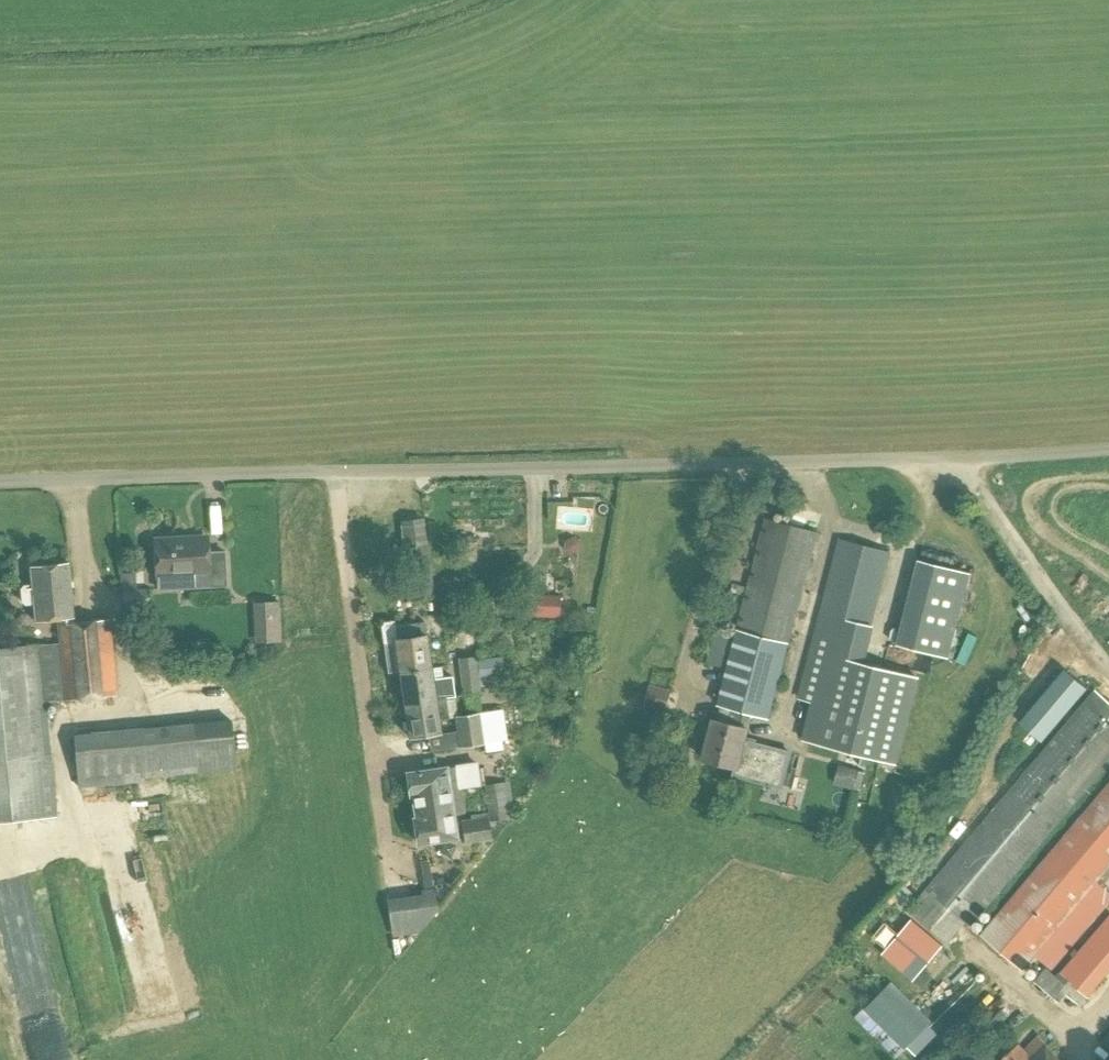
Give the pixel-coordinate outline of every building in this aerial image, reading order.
[(795,618),(810,561),(813,547),(817,532),(766,518),(742,605),(727,601),(725,608),(722,607),(707,662),(730,668),(717,719),(715,719),(705,758),(734,766),(732,775),(783,789),(792,751),(757,741),(757,739),(746,736),(748,728),(752,714),(770,719),(785,664),(791,641),(795,618)] [(174,543),(174,537),(155,538),(157,575),(209,572),(210,585),(226,584),(225,551),(208,552),(208,541),(174,543)] [(840,538),(817,624),(813,641),(799,695),(809,697),(798,737),(857,753),(862,754),(891,761),(900,726),(910,685),(912,676),(861,662),(891,551),(840,538)] [(412,599),(433,596),(427,544),(405,546),(412,599)] [(950,658),(971,573),(918,560),(897,645),(950,658)] [(68,562),(30,566),(32,583),(23,584),(20,588),(21,601),(26,604),(34,604),(36,620),(57,618),(60,643),(41,645),(0,648),(0,820),(57,815),(48,701),(117,694),(109,618),(74,621),(68,562)] [(550,587),(550,564),(540,564),(540,587),(550,587)] [(123,608),(149,606),(148,588),(122,590),(123,608)] [(559,617),(560,596),(525,594),(524,616),(559,617)] [(264,596),(266,636),(284,635),(282,596),(264,596)] [(388,672),(400,670),(431,666),(424,621),(396,625),(398,638),(395,639),(396,642),(384,643),(388,672)] [(476,655),(458,657),(462,695),(480,693),(480,686),(476,659),(476,655)] [(476,659),(480,686),(498,683),(497,675),(495,657),(476,659)] [(446,697),(446,698),(454,696),(451,675),(433,678),(431,666),(400,670),(405,703),(446,697)] [(1019,720),(1042,739),(1087,685),(1064,666),(1019,720)] [(671,691),(650,685),(644,707),(665,712),(671,691)] [(1108,763),(1108,700),(1096,689),(1091,695),(909,909),(947,942),(965,922),(970,926),(1108,763)] [(449,717),(446,698),(446,697),(405,703),(409,735),(440,730),(438,719),(449,717)] [(459,746),(507,739),(502,709),(454,716),(459,746)] [(77,784),(236,769),(232,719),(73,734),(77,784)] [(449,767),(407,773),(411,794),(414,794),(417,817),(412,817),(416,845),(460,839),(456,813),(463,812),(460,788),(480,785),(477,761),(456,764),(457,765),(449,767)] [(471,819),(460,820),(464,844),(470,843),(492,840),(489,821),(508,818),(503,782),(483,785),(487,812),(470,815),(471,819)] [(1108,901),(1108,783),(981,934),(1024,970),(1036,956),(1047,966),(1035,981),(1060,1002),(1067,993),(1081,1006),(1108,973),(1108,915),(1057,976),(1050,970),(1108,901)] [(421,890),(421,893),(413,894),(414,900),(419,932),(419,933),(419,932),(420,931),(439,907),(436,888),(421,890)] [(867,933),(881,946),(901,926),(886,912),(867,933)] [(945,946),(914,920),(884,956),(915,982),(945,946)] [(923,987),(932,977),(924,971),(916,981),(923,987)] [(892,981),(865,1009),(905,1049),(907,1047),(916,1056),(938,1034),(929,1025),(933,1022),(892,981)] [(1040,1036),(1025,1049),(1020,1043),(1001,1059),(1062,1059),(1040,1036)] [(964,1053),(974,1044),(968,1037),(957,1046),(964,1053)]
